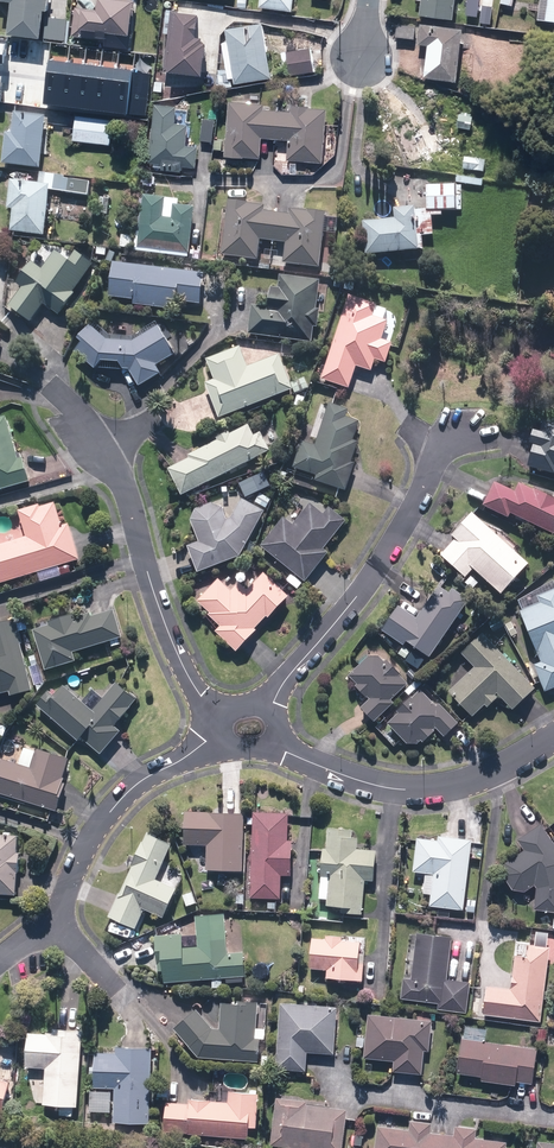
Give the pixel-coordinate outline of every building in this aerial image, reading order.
[(14,35),(68,40),(70,18),(49,16),(51,0),(17,0),(14,35)] [(103,8),(77,7),(77,16),(87,16),(87,28),(100,29),(100,37),(108,38),(107,45),(131,46),(131,34),(136,34),(137,0),(103,0),(103,8)] [(296,10),(297,0),(264,0),(263,7),(296,10)] [(419,14),(454,17),(455,0),(420,0),(419,14)] [(479,0),(467,0),(465,16),(476,17),(479,0)] [(553,22),(553,0),(545,0),(542,21),(553,22)] [(489,24),(492,7),(482,6),(479,23),(489,24)] [(207,42),(210,11),(179,8),(173,70),(206,73),(206,75),(217,76),(217,74),(219,51),(211,51),(212,42),(207,42)] [(224,43),(229,69),(220,68),(219,87),(233,87),(233,78),(237,78),(239,87),(276,80),(264,22),(227,29),(230,42),(224,43)] [(423,24),(422,43),(428,43),(426,77),(461,78),(463,26),(423,24)] [(286,60),(286,71),(293,71),(293,73),(316,72),(314,49),(291,51),(292,59),(286,60)] [(62,106),(68,62),(48,60),(43,104),(62,106)] [(78,108),(84,64),(68,62),(62,106),(78,108)] [(95,111),(101,67),(84,64),(78,108),(95,111)] [(112,113),(117,69),(101,67),(95,111),(112,113)] [(133,72),(133,71),(117,69),(112,113),(128,115),(128,114),(133,72)] [(150,74),(133,72),(128,114),(145,116),(150,74)] [(231,101),(229,140),(217,140),(216,149),(229,150),(228,154),(265,156),(265,138),(291,139),(290,160),(326,162),(328,108),(295,107),(295,110),(266,109),(267,102),(231,101)] [(178,109),(178,106),(156,104),(151,162),(156,163),(155,170),(182,172),(183,165),(197,166),(199,146),(188,145),(190,122),(187,121),(188,110),(178,109)] [(50,130),(46,129),(47,115),(16,113),(15,132),(8,131),(6,164),(44,167),(45,156),(48,156),(50,130)] [(438,117),(418,125),(414,114),(393,122),(410,166),(451,150),(438,117)] [(79,115),(76,140),(114,144),(116,119),(79,115)] [(215,118),(202,118),(200,139),(214,140),(215,118)] [(488,160),(466,156),(464,168),(486,172),(488,160)] [(43,173),(42,182),(14,179),(11,208),(17,209),(15,231),(48,234),(52,192),(90,195),(92,180),(68,178),(69,175),(43,173)] [(485,180),(458,175),(457,182),(484,186),(485,180)] [(464,185),(429,185),(429,209),(463,209),(464,185)] [(181,206),(181,198),(145,195),(143,232),(139,232),(138,249),(193,253),(196,207),(181,206)] [(267,205),(231,199),(223,253),(259,259),(262,239),(288,243),(286,264),(323,268),(328,211),(292,207),(291,213),(267,210),(267,205)] [(398,209),(398,218),(366,221),(369,254),(424,248),(420,207),(398,209)] [(33,321),(45,304),(62,316),(78,294),(75,292),(96,262),(78,250),(72,259),(57,249),(44,267),(35,261),(18,284),(23,288),(11,305),(33,321)] [(179,309),(179,300),(204,302),(206,275),(194,274),(194,270),(116,264),(113,296),(136,297),(136,306),(179,309)] [(251,336),(314,340),(315,325),(321,325),(322,311),(319,311),(321,281),(283,278),(282,288),(272,287),(271,308),(253,307),(251,336)] [(391,320),(375,315),(379,302),(351,293),(324,380),(351,388),(358,366),(374,371),(378,359),(390,363),(396,342),(385,338),(391,320)] [(162,373),(156,363),(174,351),(159,326),(136,341),(109,339),(95,325),(75,346),(97,367),(104,360),(123,362),(126,369),(130,369),(140,386),(162,373)] [(209,360),(216,380),(207,384),(220,418),(296,388),(283,354),(251,367),(243,347),(209,360)] [(350,408),(331,402),(318,444),(304,440),(296,467),(318,474),(316,481),(349,491),(358,463),(354,462),(361,442),(356,440),(362,420),(348,416),(350,408)] [(34,481),(27,457),(22,458),(10,416),(0,418),(0,490),(34,481)] [(547,419),(543,430),(538,428),(533,443),(536,444),(534,450),(530,466),(553,473),(553,422),(547,419)] [(251,423),(192,453),(195,457),(170,470),(184,497),(275,451),(265,432),(258,436),(251,423)] [(516,489),(496,479),(484,504),(511,516),(513,511),(553,531),(553,495),(537,487),(536,488),(520,481),(516,489)] [(190,545),(200,573),(243,556),(268,510),(245,498),(233,517),(230,518),(225,507),(215,503),(198,509),(193,520),(201,541),(190,545)] [(0,545),(0,583),(82,559),(71,524),(64,526),(57,501),(22,511),(30,536),(0,545)] [(287,516),(262,546),(307,582),(331,552),(327,549),(349,521),(331,506),(326,513),(313,502),(296,523),(287,516)] [(503,593),(532,562),(475,511),(453,534),(456,537),(442,553),(468,577),(476,568),(503,593)] [(271,618),(292,596),(266,572),(250,589),(241,581),(234,590),(221,578),(200,601),(212,613),(211,615),(222,626),(217,631),(239,652),(260,630),(258,628),(269,617),(271,618)] [(480,582),(472,575),(466,582),(474,588),(480,582)] [(521,599),(543,662),(536,664),(545,689),(553,686),(553,580),(521,599)] [(431,656),(472,598),(455,586),(451,591),(441,584),(418,616),(401,604),(384,629),(406,644),(409,641),(431,656)] [(79,660),(76,652),(88,648),(103,643),(126,636),(118,609),(95,616),(94,614),(78,618),(76,613),(51,621),(52,625),(36,630),(48,669),(79,660)] [(0,624),(0,694),(11,692),(13,696),(37,690),(19,619),(0,624)] [(538,688),(485,632),(463,653),(476,666),(450,690),(474,716),(487,704),(489,706),(500,696),(497,694),(499,692),(515,710),(538,688)] [(361,663),(350,674),(359,683),(356,685),(367,696),(368,695),(371,698),(363,706),(376,721),(396,702),(393,699),(410,683),(402,674),(403,673),(389,658),(386,660),(381,655),(370,655),(366,651),(358,659),(361,663)] [(419,676),(412,669),(407,674),(413,681),(419,676)] [(95,709),(66,685),(57,695),(51,690),(38,706),(80,740),(84,736),(104,753),(122,731),(117,727),(140,699),(118,681),(95,709)] [(438,705),(423,688),(399,710),(400,711),(389,722),(408,742),(419,743),(423,739),(425,741),(437,730),(436,729),(438,727),(446,736),(461,722),(442,702),(438,705)] [(0,771),(0,792),(59,811),(69,781),(65,780),(72,758),(39,748),(33,768),(4,758),(0,771)] [(244,870),(246,812),(187,810),(186,844),(209,845),(208,869),(244,870)] [(291,812),(256,811),(253,896),(282,897),(283,874),(293,875),(294,839),(290,839),(291,812)] [(543,823),(519,839),(526,849),(507,862),(504,875),(514,889),(527,891),(537,885),(538,887),(536,908),(553,911),(553,839),(543,823)] [(355,829),(330,826),(328,847),(325,847),(322,875),(331,876),(328,904),(343,906),(342,911),(364,913),(367,880),(376,881),(379,849),(359,847),(360,837),(354,836),(355,829)] [(160,834),(150,830),(145,840),(133,865),(135,865),(122,892),(121,891),(109,915),(139,929),(143,920),(141,919),(147,908),(166,917),(180,888),(159,878),(176,842),(159,835),(160,834)] [(19,894),(20,872),(22,872),(23,852),(20,852),(22,835),(0,833),(0,893),(19,894)] [(466,909),(474,838),(440,834),(439,839),(419,836),(414,871),(435,873),(432,905),(466,909)] [(193,891),(184,895),(188,906),(197,902),(193,891)] [(478,900),(469,899),(468,911),(476,912),(478,900)] [(184,932),(157,935),(160,970),(165,969),(166,982),(248,976),(246,951),(230,952),(226,912),(196,914),(199,944),(185,945),(184,932)] [(543,1021),(553,946),(549,946),(551,931),(539,930),(537,944),(531,943),(529,956),(517,954),(513,987),(489,984),(485,1014),(543,1021)] [(455,936),(419,931),(413,978),(405,977),(402,998),(439,1003),(438,1008),(469,1012),(473,981),(449,978),(455,936)] [(328,937),(315,936),(312,967),(329,969),(328,977),(365,980),(367,952),(362,952),(363,941),(344,939),(344,935),(328,933),(328,937)] [(239,1002),(223,1001),(222,1027),(215,1027),(199,1007),(175,1027),(201,1057),(260,1061),(262,1037),(257,1037),(260,1000),(239,999),(239,1002)] [(339,1006),(283,1002),(278,1068),(308,1071),(309,1061),(310,1051),(336,1053),(339,1006)] [(434,1020),(370,1012),(365,1057),(395,1061),(394,1071),(409,1072),(423,1074),(426,1050),(431,1050),(434,1020)] [(489,1029),(468,1025),(466,1037),(464,1037),(458,1073),(483,1077),(482,1080),(518,1086),(519,1081),(528,1082),(535,1083),(541,1049),(487,1040),(489,1029)] [(48,1033),(31,1032),(28,1066),(36,1067),(34,1091),(46,1092),(45,1103),(79,1106),(85,1029),(55,1027),(55,1031),(48,1031),(48,1033)] [(151,1122),(155,1047),(118,1045),(118,1052),(98,1051),(96,1087),(117,1088),(115,1121),(151,1122)] [(5,1113),(12,1080),(0,1078),(0,1112),(5,1113)] [(259,1127),(262,1092),(231,1089),(231,1091),(219,1090),(218,1099),(191,1097),(191,1102),(168,1100),(166,1131),(251,1138),(252,1126),(259,1127)] [(278,1096),(272,1144),(300,1147),(344,1147),(350,1109),(341,1107),(309,1103),(309,1100),(278,1096)] [(380,1124),(376,1147),(509,1147),(510,1141),(478,1137),(479,1128),(457,1125),(455,1134),(444,1133),(433,1131),(434,1122),(412,1119),(411,1128),(380,1124)] [(539,1139),(538,1147),(553,1147),(553,1141),(539,1139)]
